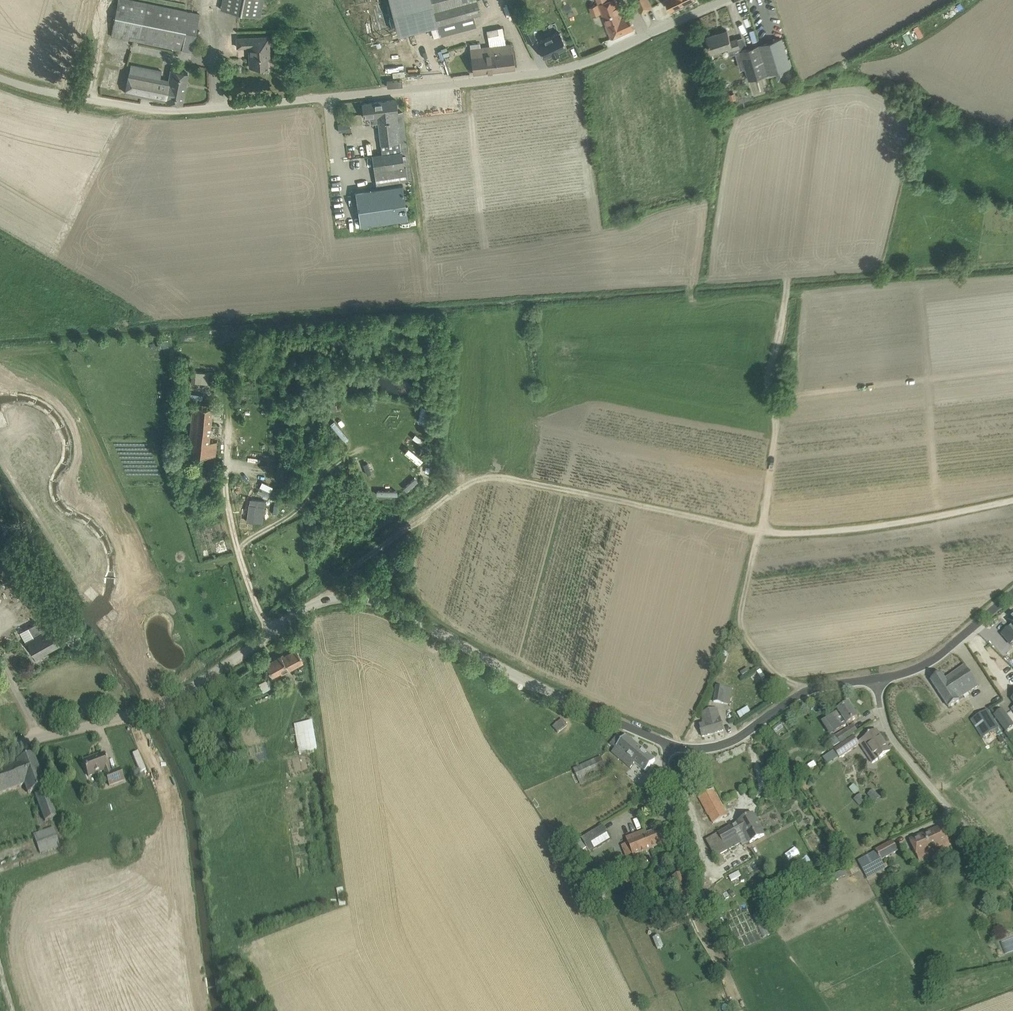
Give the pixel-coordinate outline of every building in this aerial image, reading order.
[(112,35),(139,41),(193,52),(200,14),(146,3),(132,0),(119,0),(112,35)] [(221,9),(260,17),(264,0),(222,0),(221,9)] [(437,24),(437,25),(474,15),(480,13),(477,0),(431,0),(437,24)] [(599,3),(612,38),(635,28),(629,14),(624,16),(618,0),(598,0),(599,3)] [(640,11),(652,6),(649,0),(635,0),(640,11)] [(667,0),(671,10),(691,0),(666,0),(667,0)] [(529,23),(521,27),(528,42),(536,38),(529,23)] [(487,30),(488,36),(499,34),(498,28),(487,30)] [(460,42),(481,37),(480,32),(459,36),(460,42)] [(554,55),(554,53),(557,52),(558,53),(559,52),(559,51),(567,47),(560,32),(537,43),(544,58),(552,54),(553,55),(554,55)] [(719,33),(707,36),(709,41),(712,52),(714,51),(716,53),(722,51),(722,49),(728,47),(729,50),(733,49),(740,47),(737,38),(731,40),(728,32),(719,35),(719,33)] [(252,53),(249,53),(250,67),(268,66),(267,56),(270,56),(269,36),(237,38),(238,47),(252,46),(252,53)] [(774,72),(777,82),(788,79),(785,68),(791,67),(782,38),(740,51),(749,79),(774,72)] [(511,44),(489,46),(492,71),(514,68),(511,44)] [(489,46),(471,49),(473,73),(492,71),(489,46)] [(129,72),(126,92),(142,95),(153,98),(182,103),(184,94),(188,72),(171,69),(171,72),(169,79),(161,77),(162,70),(131,64),(129,72)] [(396,99),(362,104),(364,117),(373,116),(374,123),(379,122),(382,154),(372,155),(376,184),(408,180),(407,170),(410,170),(402,111),(398,112),(396,99)] [(408,218),(403,184),(356,191),(361,225),(408,218)] [(191,381),(209,382),(209,370),(192,370),(191,381)] [(211,406),(192,405),(188,454),(215,456),(216,442),(209,441),(211,406)] [(262,522),(265,501),(250,499),(247,521),(262,522)] [(28,605),(46,596),(0,511),(0,553),(28,605)] [(20,632),(27,643),(28,642),(36,657),(60,644),(52,628),(47,631),(35,608),(22,615),(27,625),(29,624),(30,626),(20,632)] [(1009,621),(1012,625),(1002,634),(1010,644),(1012,642),(1012,617),(1009,621)] [(266,663),(272,675),(280,671),(282,673),(303,662),(297,649),(284,655),(283,654),(266,663)] [(931,681),(949,708),(960,701),(958,699),(979,686),(965,666),(945,680),(941,674),(931,681)] [(259,684),(263,691),(273,686),(269,678),(259,684)] [(733,689),(716,686),(714,702),(730,705),(733,689)] [(832,716),(835,721),(840,729),(858,718),(849,704),(838,711),(832,716)] [(748,707),(737,713),(741,720),(752,713),(748,707)] [(703,721),(698,722),(703,737),(724,730),(719,716),(717,708),(700,713),(703,721)] [(1003,709),(994,715),(1001,725),(1010,719),(1003,709)] [(988,710),(972,720),(982,737),(998,727),(988,710)] [(553,727),(558,733),(567,725),(562,719),(553,727)] [(311,721),(293,724),(298,753),(316,750),(311,721)] [(854,724),(836,736),(841,744),(854,735),(859,732),(854,724)] [(859,742),(873,763),(890,751),(876,731),(859,742)] [(617,734),(609,743),(616,748),(612,753),(631,768),(635,762),(642,768),(646,771),(655,760),(626,736),(623,739),(617,734)] [(841,744),(834,749),(840,759),(861,745),(854,735),(841,744)] [(105,775),(109,786),(124,781),(120,769),(111,773),(109,769),(110,769),(104,754),(83,762),(89,777),(104,771),(106,775),(105,775)] [(25,785),(28,794),(46,787),(34,756),(16,762),(17,765),(0,771),(0,794),(25,785)] [(601,757),(574,769),(581,784),(588,781),(586,777),(606,768),(601,757)] [(794,782),(802,777),(799,773),(791,778),(794,782)] [(850,789),(855,795),(859,791),(854,785),(850,789)] [(699,797),(713,823),(727,816),(713,789),(699,797)] [(35,795),(45,821),(57,817),(47,790),(35,795)] [(881,797),(873,790),(868,795),(875,803),(881,797)] [(861,794),(853,801),(859,808),(867,801),(861,794)] [(0,850),(2,855),(36,843),(40,854),(61,847),(54,828),(42,832),(37,817),(30,819),(28,811),(0,820),(0,850)] [(739,823),(707,840),(716,857),(742,842),(739,837),(745,833),(750,843),(764,836),(753,814),(739,822),(739,823)] [(581,839),(590,853),(611,840),(602,826),(581,839)] [(910,841),(919,860),(950,845),(941,826),(910,841)] [(646,831),(642,832),(649,851),(665,844),(660,830),(648,834),(646,831)] [(649,851),(642,832),(626,838),(634,857),(649,851)] [(858,861),(867,878),(886,868),(882,860),(898,851),(893,841),(876,850),(876,852),(858,861)] [(933,856),(936,862),(946,857),(944,851),(933,856)] [(640,884),(633,887),(640,905),(647,902),(640,884)] [(597,911),(603,908),(596,891),(590,894),(597,911)] [(721,902),(724,898),(719,894),(716,898),(721,902)]
